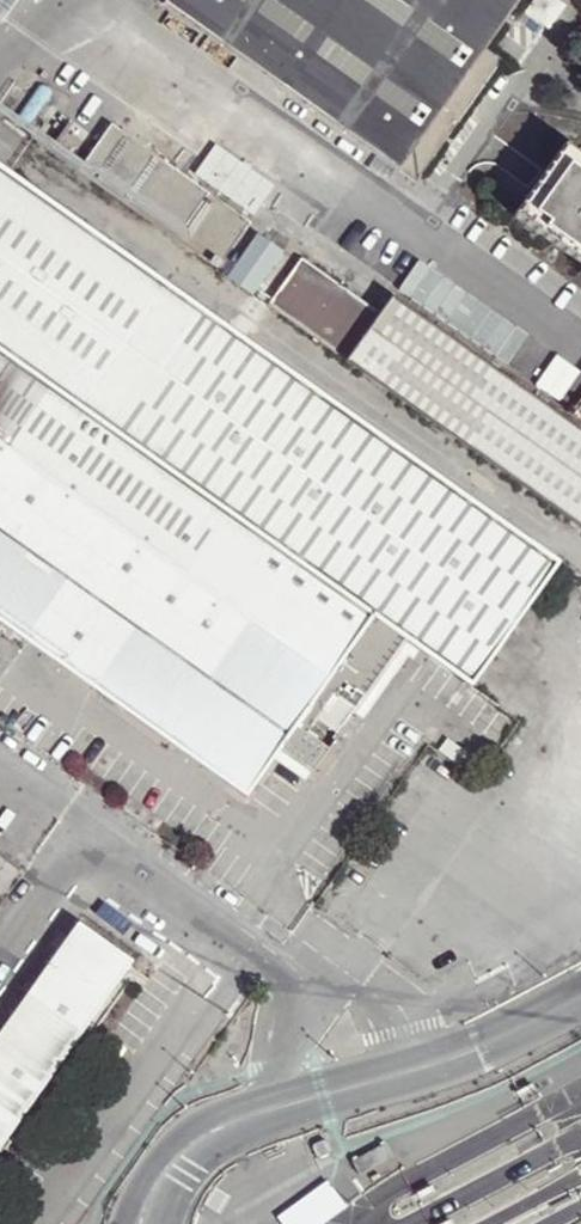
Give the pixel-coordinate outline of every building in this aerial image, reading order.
[(395,174),(447,102),(486,50),(464,34),(485,0),(141,0),(395,174)] [(57,165),(194,263),(225,216),(88,120),(57,165)] [(240,792),(267,753),(274,742),(308,766),(346,711),(400,635),(415,645),(464,679),(553,551),(0,161),(0,620),(240,792)] [(580,227),(574,237),(560,228),(570,215),(505,169),(460,233),(525,278),(550,243),(563,252),(551,269),(559,275),(563,270),(580,283),(580,228),(580,227)] [(580,535),(580,438),(370,289),(357,307),(280,252),(245,299),(580,535)] [(409,654),(415,645),(400,635),(346,711),(358,719),(405,651),(409,654)] [(274,742),(267,753),(300,776),(308,766),(274,742)] [(0,1029),(0,1148),(131,959),(75,920),(0,1029)]
